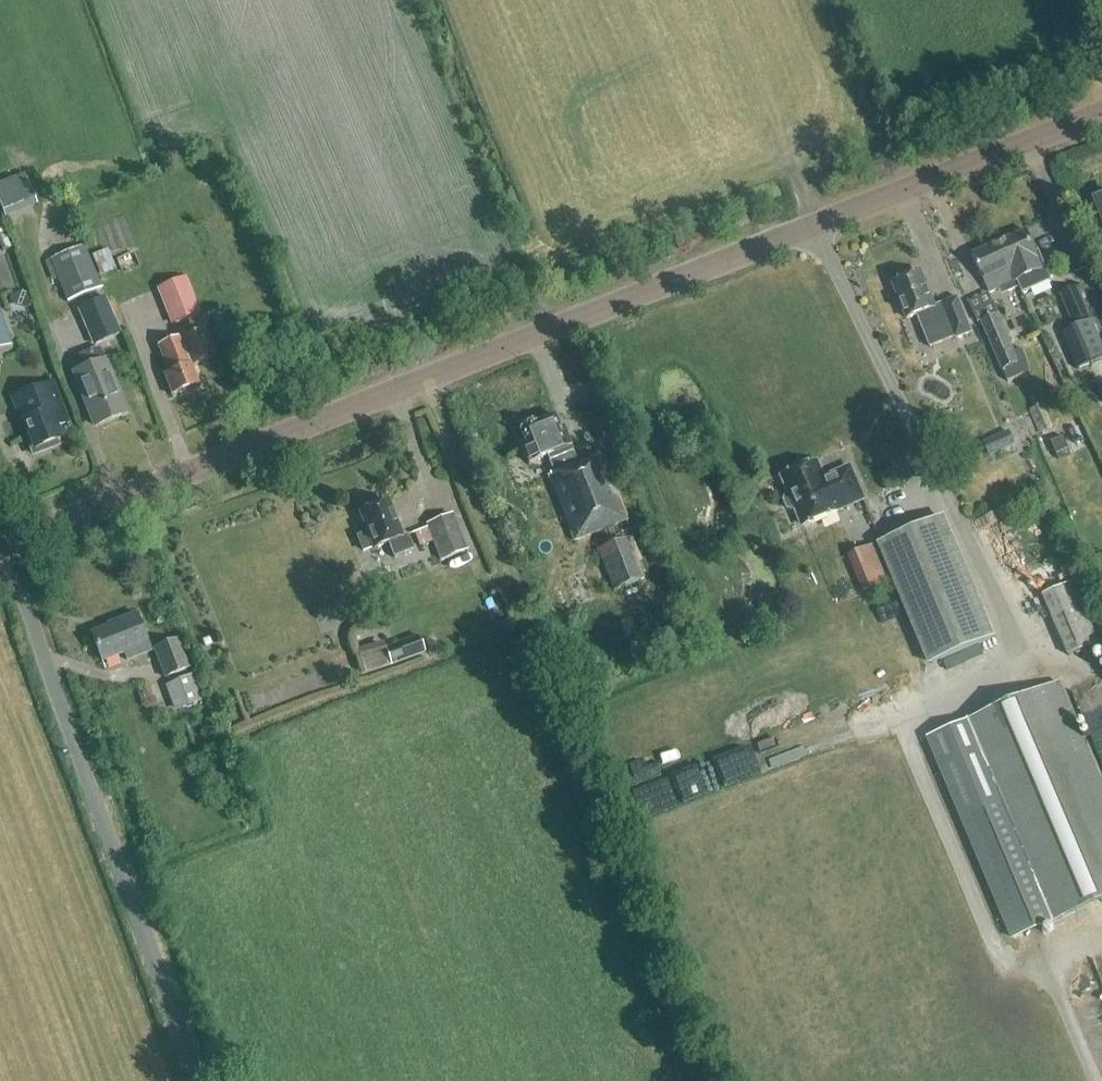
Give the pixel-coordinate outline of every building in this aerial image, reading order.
[(16,178),(0,185),(0,206),(6,219),(37,205),(24,175),(16,178)] [(1017,282),(1020,288),(1023,295),(1052,282),(1040,252),(1036,253),(1026,232),(1000,244),(1017,282)] [(4,233),(0,235),(0,243),(3,251),(10,249),(4,233)] [(1017,282),(1000,244),(973,256),(990,294),(1000,289),(1002,296),(1020,288),(1017,282)] [(50,261),(68,304),(101,290),(83,247),(50,261)] [(119,270),(113,257),(110,249),(107,250),(92,256),(101,277),(119,270)] [(119,270),(134,263),(128,251),(113,257),(119,270)] [(972,334),(958,299),(935,308),(921,274),(894,284),(908,320),(918,316),(930,348),(955,338),(956,340),(972,334)] [(174,326),(198,316),(183,279),(159,289),(174,326)] [(1073,325),(1090,317),(1078,289),(1061,296),(1073,325)] [(22,292),(9,297),(11,305),(26,309),(32,307),(27,294),(22,292)] [(992,294),(973,298),(978,318),(997,314),(992,294)] [(106,298),(81,308),(96,345),(120,335),(106,298)] [(10,341),(1,316),(0,313),(0,345),(10,341)] [(1003,371),(1019,364),(998,315),(982,323),(1003,371)] [(1092,321),(1063,334),(1078,370),(1101,360),(1101,344),(1092,321)] [(190,367),(215,357),(205,332),(180,342),(179,340),(158,348),(169,375),(165,376),(173,396),(198,386),(190,367)] [(126,414),(105,362),(104,362),(99,348),(82,355),(88,368),(74,374),(95,427),(126,414)] [(49,380),(50,384),(24,394),(33,418),(24,421),(30,437),(27,439),(33,456),(52,448),(50,445),(60,441),(55,429),(66,424),(68,428),(69,428),(50,379),(49,380)] [(1054,430),(1043,405),(1028,411),(1039,436),(1054,430)] [(559,429),(554,417),(537,424),(536,422),(531,421),(522,425),(519,429),(525,445),(523,451),(529,465),(547,458),(549,463),(554,475),(549,477),(574,541),(625,521),(599,457),(577,465),(573,453),(563,428),(559,429)] [(1016,446),(1010,432),(984,443),(990,457),(1016,446)] [(1050,443),(1056,455),(1068,450),(1062,438),(1050,443)] [(864,500),(851,468),(825,479),(818,463),(784,477),(791,495),(786,497),(785,501),(788,509),(792,511),(797,509),(804,526),(838,512),(838,511),(864,500)] [(402,538),(388,503),(373,509),(373,507),(363,511),(364,513),(360,514),(368,534),(357,538),(363,552),(373,548),(374,550),(391,543),(396,557),(413,550),(408,536),(402,538)] [(452,516),(427,526),(428,529),(433,542),(441,561),(465,551),(452,516)] [(996,638),(945,517),(878,545),(929,666),(943,661),(964,651),(996,638)] [(433,542),(428,529),(415,534),(420,547),(433,542)] [(644,580),(627,539),(591,553),(598,570),(603,568),(614,592),(644,580)] [(865,592),(891,581),(875,545),(850,556),(865,592)] [(1100,645),(1073,583),(1043,596),(1069,658),(1100,645)] [(326,605),(320,607),(317,613),(319,619),(325,622),(331,620),(334,614),(332,607),(326,605)] [(136,616),(113,625),(114,627),(92,636),(102,662),(123,654),(126,661),(150,652),(136,616)] [(419,638),(386,651),(392,666),(425,654),(419,638)] [(189,671),(178,641),(153,651),(165,681),(189,671)] [(964,651),(943,661),(951,681),(973,672),(964,651)] [(192,677),(169,686),(178,710),(201,700),(192,677)] [(1059,684),(959,726),(929,739),(1013,940),(1043,927),(1101,902),(1101,784),(1059,684)]
